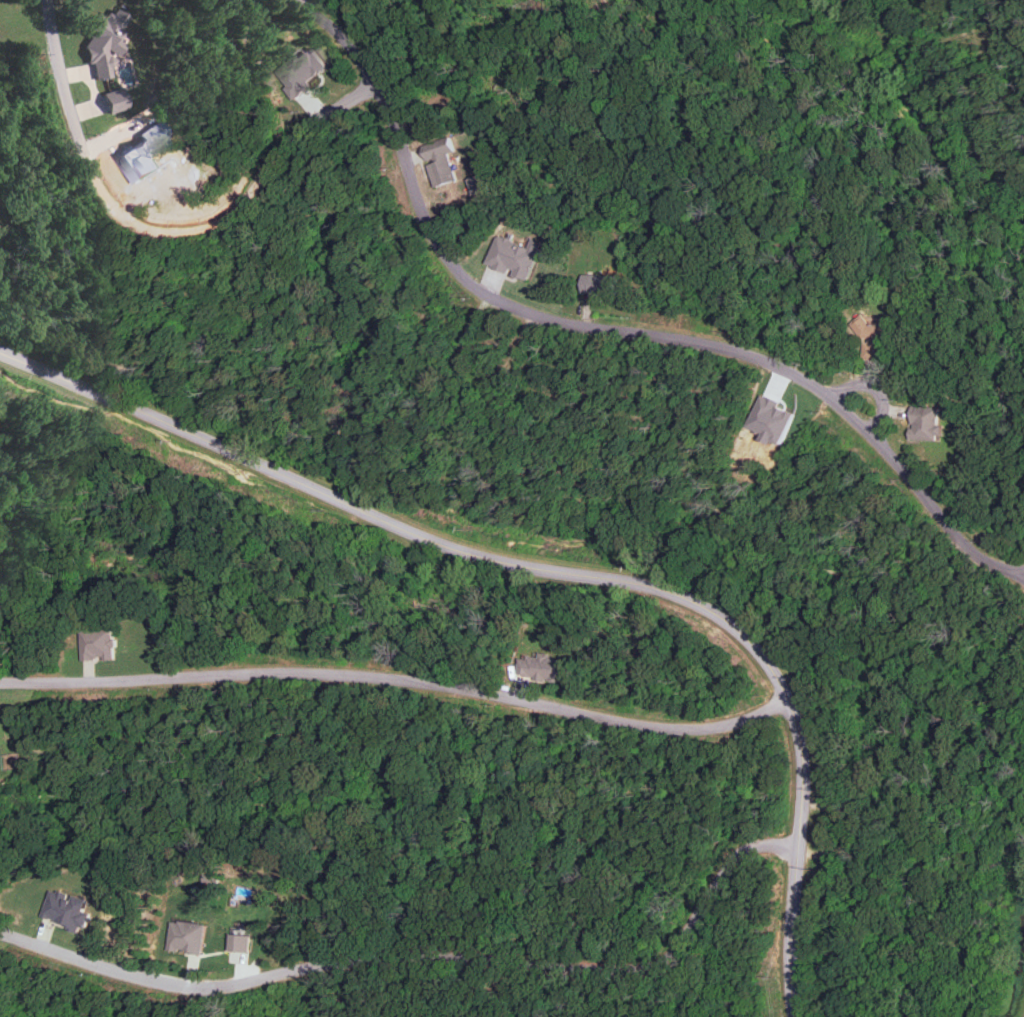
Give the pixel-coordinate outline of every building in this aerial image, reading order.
[(94,80),(110,77),(105,50),(118,56),(126,40),(125,33),(119,30),(127,17),(113,9),(110,13),(96,15),(86,34),(87,39),(83,45),(85,61),(91,64),(94,80)] [(276,70),(288,86),(285,88),(295,100),(313,86),(310,82),(328,67),(312,46),(302,54),(300,51),(276,70)] [(127,108),(121,87),(101,93),(107,114),(127,108)] [(435,187),(457,180),(449,153),(455,151),(450,136),(422,145),(428,163),(435,187)] [(529,247),(511,240),(511,239),(498,234),(486,264),(511,273),(530,280),(544,242),(533,238),(529,247)] [(582,295),(617,296),(618,275),(582,274),(582,295)] [(881,362),(891,326),(856,317),(851,333),(865,337),(860,356),(881,362)] [(763,438),(783,446),(796,413),(782,407),(784,402),(761,394),(749,426),(765,432),(763,438)] [(910,439),(941,441),(942,425),(939,425),(940,407),(913,405),(912,428),(910,428),(910,439)] [(81,659),(115,658),(114,630),(80,631),(81,659)] [(567,681),(569,672),(571,659),(553,656),(554,653),(543,652),(542,657),(531,654),(530,659),(521,657),(520,664),(518,672),(537,675),(536,679),(549,681),(549,678),(567,681)] [(52,890),(43,915),(71,924),(69,929),(79,932),(81,927),(87,928),(92,913),(84,911),(88,900),(59,890),(58,892),(52,890)] [(173,921),(169,949),(180,951),(181,948),(190,949),(189,953),(203,955),(208,924),(181,920),(181,922),(173,921)] [(228,950),(249,953),(251,936),(231,933),(228,950)]
